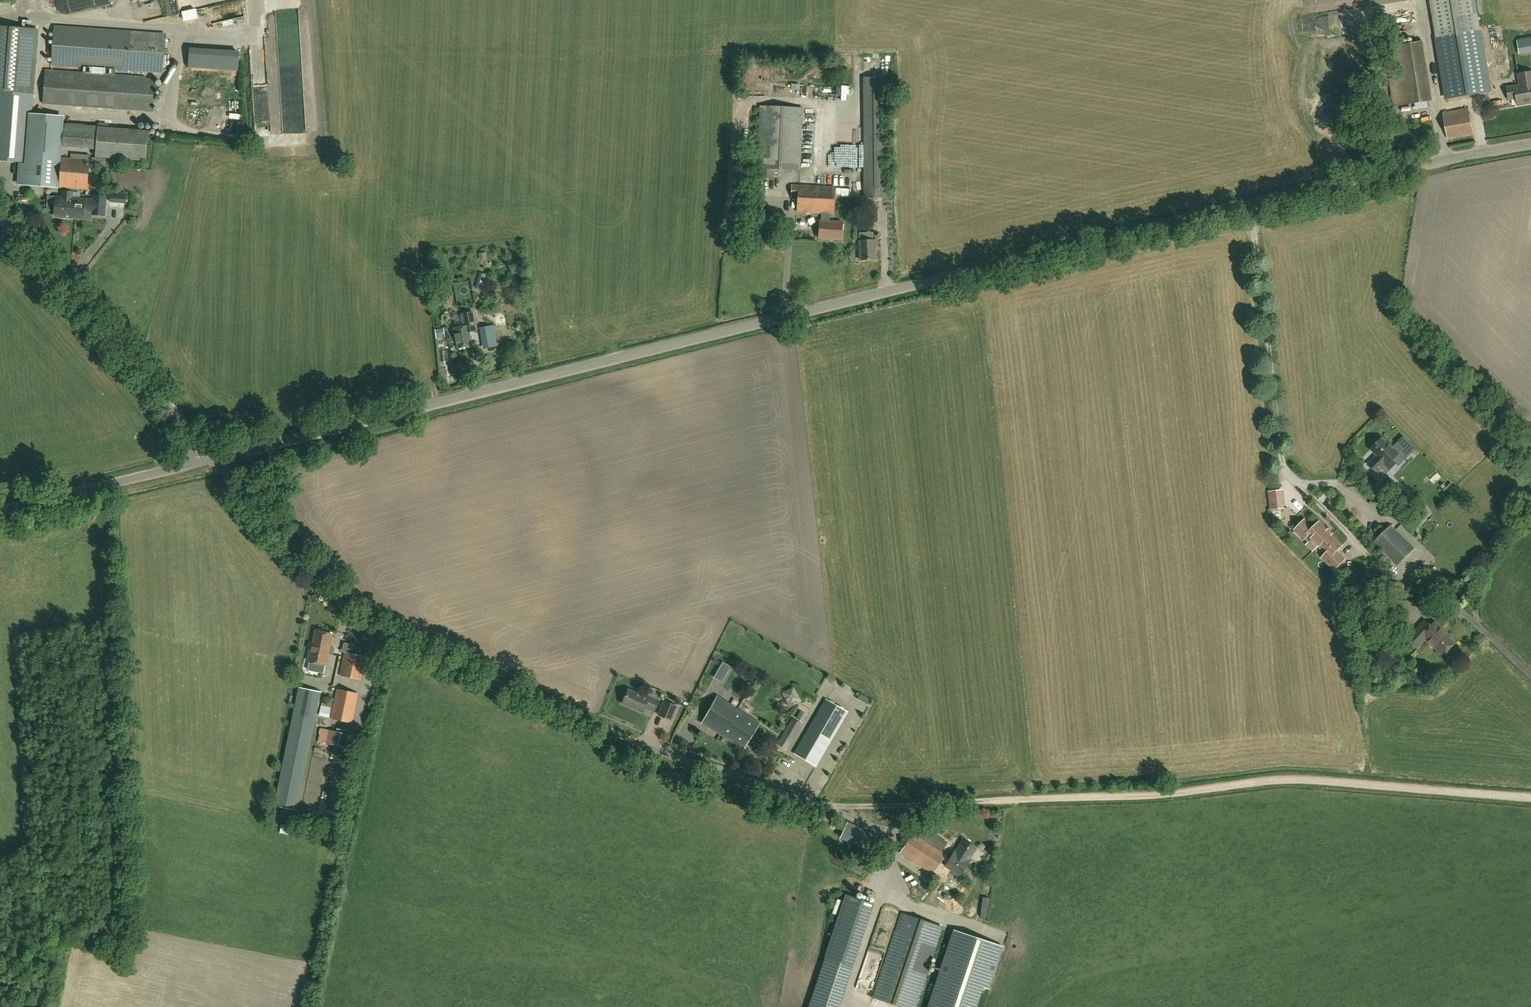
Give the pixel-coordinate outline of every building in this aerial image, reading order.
[(1480,32),(1481,32),(1476,0),(1430,0),(1436,39),(1437,39),(1447,98),(1489,91),(1480,32)] [(24,162),(24,165),(20,165),(18,184),(57,187),(63,117),(34,115),(31,114),(39,28),(0,25),(0,160),(24,162)] [(115,77),(116,69),(163,72),(165,34),(54,27),(51,65),(84,67),(83,75),(115,77)] [(1517,36),(1518,49),(1530,49),(1530,36),(1517,36)] [(1426,99),(1420,40),(1391,43),(1394,76),(1388,76),(1391,103),(1426,99)] [(265,44),(256,44),(256,67),(265,67),(265,44)] [(153,111),(155,79),(115,77),(83,75),(45,72),(43,104),(153,111)] [(1530,86),(1530,72),(1518,75),(1520,86),(1520,88),(1530,86)] [(885,77),(863,77),(865,197),(886,197),(885,77)] [(1520,86),(1506,88),(1509,100),(1516,98),(1518,105),(1526,104),(1526,102),(1530,101),(1530,86),(1520,88),(1520,86)] [(802,108),(760,106),(757,177),(775,178),(775,169),(800,170),(802,108)] [(1447,139),(1473,134),(1469,109),(1443,113),(1447,139)] [(146,160),(148,130),(98,127),(95,157),(146,160)] [(70,159),(62,158),(60,187),(87,189),(90,155),(70,153),(70,159)] [(841,239),(842,223),(829,222),(829,214),(833,214),(835,187),(792,185),(791,197),(798,197),(797,212),(821,213),(821,221),(820,221),(819,238),(841,239)] [(72,203),(72,197),(73,192),(63,191),(62,199),(56,199),(55,216),(75,218),(76,205),(73,205),(73,203),(72,203)] [(93,199),(72,197),(72,203),(73,203),(73,205),(76,205),(75,218),(84,218),(84,211),(92,212),(92,214),(104,215),(106,197),(94,196),(93,199)] [(873,232),(859,233),(859,241),(860,260),(875,259),(874,247),(877,247),(877,240),(873,240),(873,232)] [(469,332),(476,330),(473,312),(462,314),(465,326),(454,328),(458,348),(471,346),(469,332)] [(1390,443),(1388,444),(1382,438),(1371,449),(1377,455),(1368,464),(1377,473),(1385,465),(1389,469),(1396,463),(1393,460),(1399,453),(1390,443)] [(1283,508),(1281,491),(1269,492),(1271,509),(1283,508)] [(1295,529),(1304,539),(1309,534),(1313,538),(1319,545),(1320,545),(1319,547),(1326,554),(1322,557),(1330,565),(1335,570),(1340,564),(1344,560),(1336,551),(1342,545),(1331,535),(1327,531),(1319,522),(1313,528),(1305,520),(1295,529)] [(1397,565),(1414,548),(1391,525),(1373,542),(1397,565)] [(1408,596),(1410,585),(1390,581),(1388,592),(1408,596)] [(1405,617),(1408,601),(1398,600),(1396,616),(1405,617)] [(1444,633),(1445,632),(1434,622),(1431,626),(1425,620),(1408,638),(1418,648),(1426,639),(1443,655),(1454,643),(1444,633)] [(332,635),(325,633),(324,631),(319,630),(318,632),(316,631),(312,649),(320,651),(321,646),(322,646),(322,645),(330,646),(332,635)] [(326,665),(330,646),(322,645),(322,646),(321,646),(320,651),(312,649),(311,649),(308,661),(312,662),(312,666),(322,668),(323,664),(326,665)] [(361,680),(366,657),(345,652),(340,676),(361,680)] [(722,662),(714,678),(722,683),(731,667),(722,662)] [(296,810),(321,692),(299,688),(275,805),(296,810)] [(352,723),(358,693),(337,689),(331,718),(352,723)] [(654,711),(659,699),(649,695),(648,697),(628,689),(622,703),(642,711),(644,707),(654,711)] [(729,717),(735,709),(717,697),(703,722),(720,733),(725,724),(727,725),(731,718),(729,717)] [(816,766),(847,712),(825,699),(793,753),(816,766)] [(329,718),(332,703),(323,701),(319,715),(329,718)] [(677,706),(664,701),(659,715),(671,720),(677,706)] [(725,724),(720,733),(743,747),(758,724),(735,709),(729,717),(731,718),(727,725),(725,724)] [(792,718),(777,744),(787,749),(802,724),(792,718)] [(344,747),(347,733),(321,728),(318,742),(344,747)] [(942,849),(947,842),(930,831),(926,838),(942,849)] [(968,863),(953,853),(949,859),(944,856),(945,854),(913,832),(900,852),(932,873),(940,861),(945,865),(960,875),(961,873),(963,873),(965,869),(964,868),(968,863)] [(953,853),(968,863),(970,860),(969,859),(976,848),(963,840),(956,851),(955,850),(953,853)] [(925,978),(942,927),(902,913),(873,998),(900,1006),(915,1006),(925,978)] [(955,931),(929,1006),(974,1006),(981,986),(989,989),(1003,947),(955,931)] [(852,965),(825,956),(808,1006),(838,1006),(852,965)]
